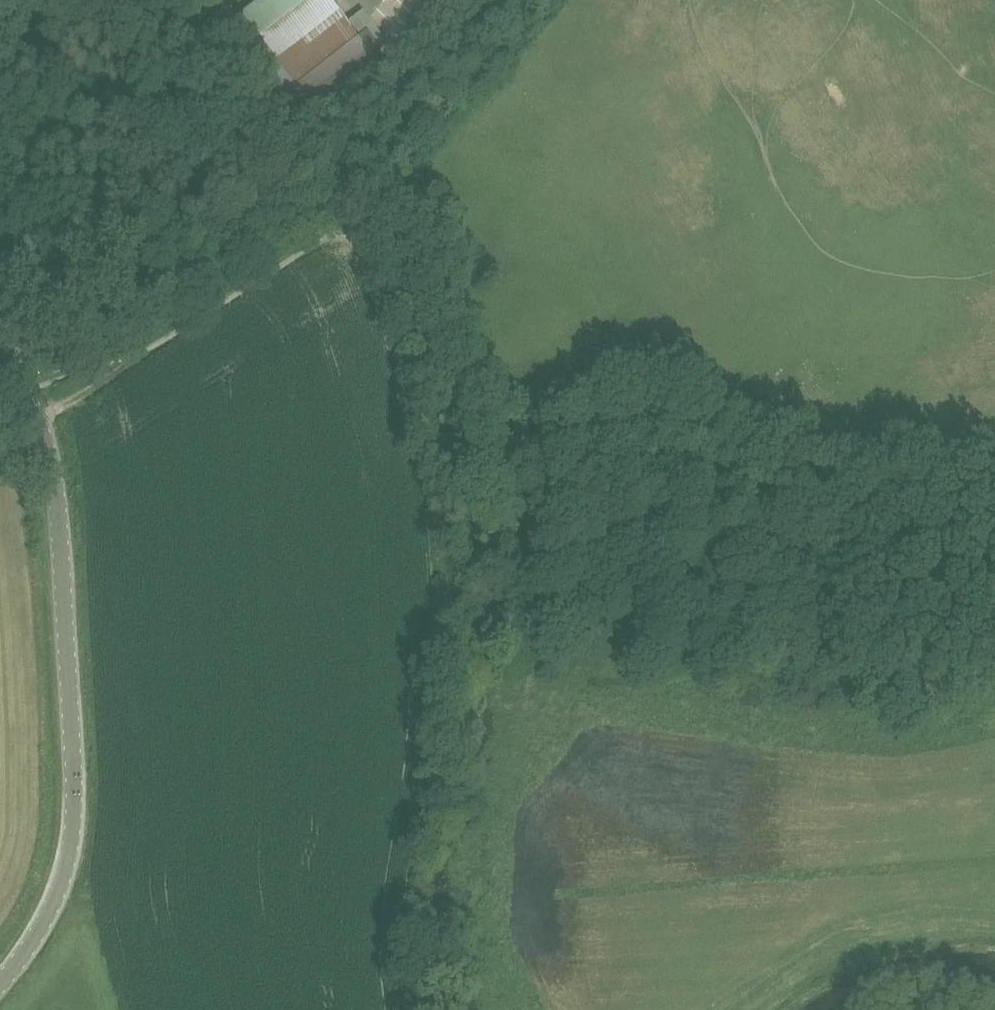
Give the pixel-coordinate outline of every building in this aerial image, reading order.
[(358,35),(331,0),(264,0),(242,17),(295,84),(358,35)]
